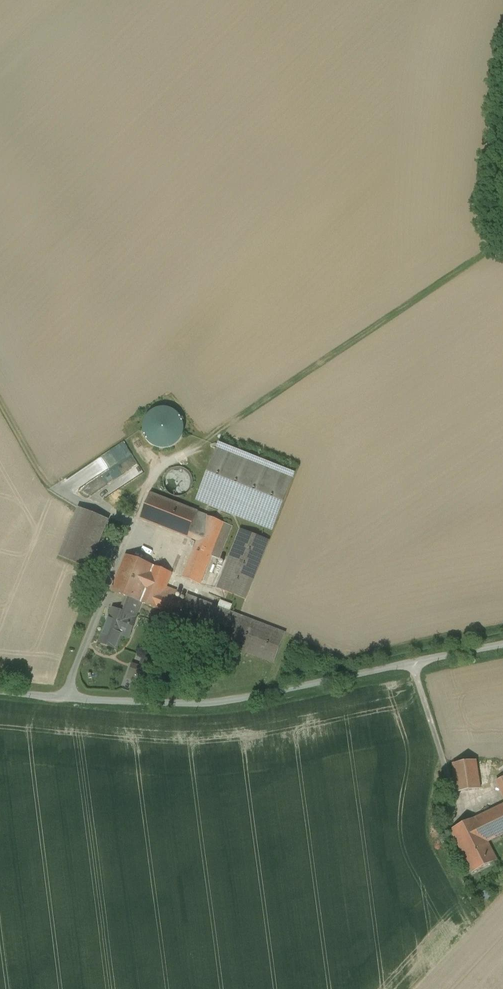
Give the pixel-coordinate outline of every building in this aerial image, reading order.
[(144,431),(145,436),(147,439),(149,443),(153,445),(156,447),(161,449),(165,449),(169,448),(173,447),(177,444),(180,441),(182,438),(184,434),(184,430),(184,425),(183,421),(181,418),(179,414),(175,411),(172,409),(167,408),(163,408),(159,409),(155,410),(151,412),(148,415),(146,419),(144,423),(144,427),(144,431)] [(122,486),(144,473),(125,441),(83,467),(91,481),(85,485),(91,495),(117,479),(122,486)] [(197,500),(272,530),(295,474),(221,445),(210,474),(207,474),(197,500)] [(164,479),(164,483),(165,487),(167,491),(170,493),(174,495),(178,496),(182,496),(186,494),(189,491),(192,488),(193,484),(193,480),(192,476),(190,472),(187,469),(183,467),(179,467),(175,467),(171,469),(168,471),(165,475),(164,479)] [(232,527),(151,494),(141,519),(198,541),(183,578),(200,584),(211,556),(219,559),(232,527)] [(107,521),(79,509),(60,556),(89,568),(107,521)] [(218,589),(245,599),(268,540),(242,530),(218,589)] [(126,555),(111,591),(128,598),(142,603),(157,610),(158,609),(179,618),(185,603),(174,598),(176,592),(166,588),(172,573),(126,555)] [(179,618),(176,624),(232,646),(244,618),(229,612),(232,605),(221,601),(218,608),(188,596),(185,603),(179,618)] [(119,611),(113,609),(111,615),(113,616),(107,630),(105,630),(100,642),(116,649),(122,635),(127,636),(131,625),(134,626),(137,618),(136,618),(142,603),(128,598),(124,609),(120,607),(119,611)] [(244,618),(232,646),(243,650),(274,663),(285,634),(244,618)] [(136,679),(143,682),(151,661),(143,658),(140,666),(136,679)] [(136,679),(140,666),(133,664),(129,677),(136,679)] [(487,759),(453,764),(458,793),(491,788),(487,759)] [(488,842),(502,835),(502,805),(452,830),(464,855),(488,842)] [(488,842),(464,855),(473,872),(497,861),(488,842)] [(479,903),(488,897),(483,890),(474,897),(479,903)]
